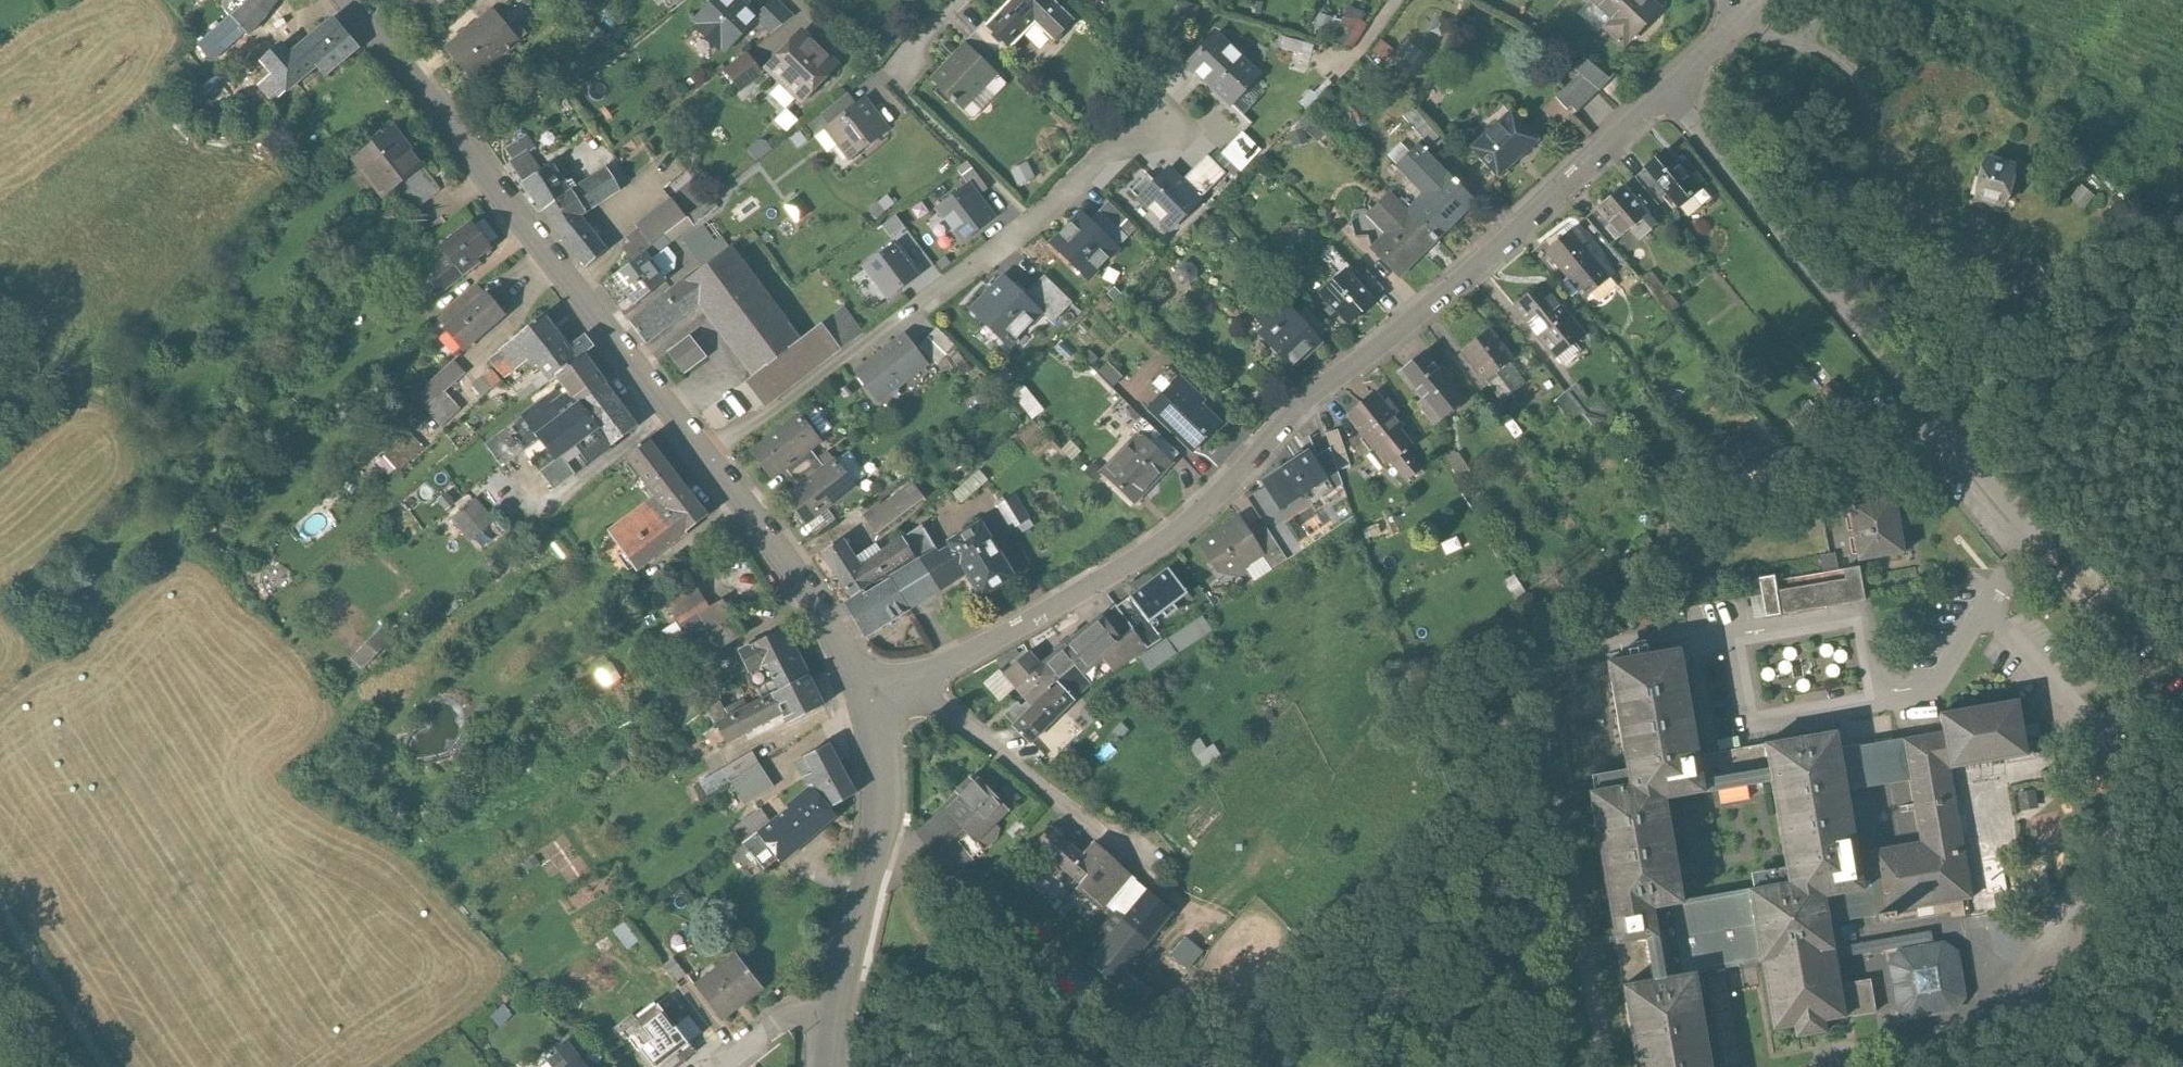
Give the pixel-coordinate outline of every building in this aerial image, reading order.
[(232,15),(245,29),(250,34),(267,14),(279,0),(249,0),(232,15)] [(420,15),(437,1),(437,0),(408,0),(420,15)] [(481,17),(495,6),(496,8),(506,0),(480,0),(472,7),(481,17)] [(595,0),(586,0),(583,3),(590,11),(598,4),(595,0)] [(743,0),(714,0),(694,21),(728,52),(758,19),(761,16),(758,14),(743,0)] [(758,14),(761,16),(758,19),(771,32),(773,34),(794,18),(775,0),(773,0),(758,14)] [(1056,0),(1012,0),(989,22),(1012,45),(1037,20),(1055,38),(1075,19),(1056,0)] [(1614,17),(1604,27),(1623,45),(1659,7),(1652,0),(1596,0),(1614,17)] [(496,8),(495,6),(481,17),(447,45),(473,77),(521,38),(496,8)] [(1348,6),(1335,35),(1356,45),(1370,16),(1348,6)] [(245,29),(232,15),(200,43),(213,57),(245,29)] [(1012,45),(989,22),(978,33),(999,53),(1001,56),(1012,45)] [(355,50),(332,23),(293,56),(309,75),(318,66),(325,75),(355,50)] [(837,62),(803,29),(769,65),(803,98),(837,62)] [(1218,31),(1187,63),(1231,104),(1261,72),(1218,31)] [(978,33),(968,44),(988,64),(999,53),(978,33)] [(309,75),(293,56),(282,44),(262,62),(273,75),(288,92),(309,75)] [(988,64),(968,44),(932,82),(963,110),(965,108),(974,116),(1005,82),(994,73),(996,71),(988,64)] [(762,73),(748,53),(727,68),(741,88),(762,73)] [(1575,67),(1581,73),(1598,90),(1610,77),(1586,55),(1575,67)] [(1598,90),(1581,73),(1556,97),(1567,108),(1572,104),(1577,110),(1598,90)] [(288,92),(273,75),(243,100),(258,118),(288,92)] [(1330,83),(1327,81),(1314,94),(1311,92),(1301,103),(1307,108),(1330,83)] [(827,126),(857,103),(849,93),(809,124),(817,134),(827,126)] [(889,127),(865,97),(857,103),(827,126),(851,156),(889,127)] [(1403,116),(1433,150),(1442,142),(1413,108),(1403,116)] [(1536,138),(1511,110),(1471,147),(1496,174),(1536,138)] [(1301,129),(1289,134),(1293,145),(1305,140),(1301,129)] [(424,167),(395,130),(358,159),(386,196),(395,191),(424,167)] [(1262,150),(1244,133),(1224,153),(1242,171),(1262,150)] [(508,148),(516,160),(529,152),(535,148),(527,136),(508,148)] [(761,141),(748,151),(757,162),(774,149),(767,141),(761,141)] [(1185,175),(1206,153),(1196,143),(1174,166),(1185,175)] [(1423,190),(1405,208),(1435,238),(1473,200),(1416,143),(1396,163),(1423,190)] [(1678,165),(1666,150),(1644,168),(1665,193),(1678,208),(1705,186),(1684,160),(1678,165)] [(513,162),(526,182),(542,171),(529,152),(516,160),(513,162)] [(2013,162),(1981,154),(1974,163),(1969,184),(1970,198),(2002,206),(2013,162)] [(1209,155),(1185,180),(1202,197),(1226,172),(1209,155)] [(967,182),(976,195),(987,188),(969,161),(958,169),(967,182)] [(545,211),(573,192),(554,163),(542,171),(526,182),(545,211)] [(1028,164),(1013,171),(1019,185),(1035,178),(1028,164)] [(442,189),(424,167),(395,191),(412,213),(442,189)] [(1185,180),(1171,167),(1140,199),(1170,229),(1202,197),(1185,180)] [(1665,193),(1644,168),(1635,176),(1656,201),(1665,193)] [(606,172),(576,190),(589,211),(619,193),(606,172)] [(976,195),(967,182),(935,208),(961,242),(993,217),(976,195)] [(1658,227),(1624,187),(1599,209),(1621,235),(1630,228),(1641,241),(1658,227)] [(589,211),(576,190),(573,192),(545,211),(565,237),(587,220),(583,215),(589,211)] [(1388,191),(1367,212),(1386,231),(1370,246),(1398,275),(1435,238),(1405,208),(1388,191)] [(708,198),(683,217),(692,228),(716,209),(708,198)] [(647,254),(688,223),(683,217),(671,201),(637,227),(639,230),(628,239),(631,243),(624,248),(635,262),(647,254)] [(1235,202),(1226,210),(1233,217),(1233,216),(1236,218),(1244,211),(1235,202)] [(1109,203),(1092,221),(1119,247),(1137,229),(1109,203)] [(1092,221),(1082,212),(1051,243),(1088,279),(1119,247),(1092,221)] [(883,226),(891,237),(905,226),(898,215),(883,226)] [(610,250),(587,220),(565,237),(587,267),(610,250)] [(490,245),(473,223),(443,246),(450,255),(432,269),(447,287),(479,262),(475,257),(490,245)] [(647,254),(652,260),(693,229),(692,228),(688,223),(647,254)] [(1612,276),(1576,232),(1548,254),(1584,298),(1612,276)] [(920,275),(896,244),(865,267),(889,298),(920,275)] [(732,247),(683,284),(699,305),(754,377),(803,340),(732,247)] [(652,260),(647,254),(635,262),(614,278),(623,290),(620,292),(624,299),(628,296),(635,304),(667,280),(652,260)] [(945,255),(936,262),(942,270),(951,263),(945,255)] [(1185,264),(1180,269),(1180,276),(1185,282),(1192,282),(1197,276),(1197,269),(1192,264),(1185,264)] [(1358,282),(1346,270),(1320,295),(1349,325),(1375,300),(1358,282)] [(1358,282),(1375,300),(1385,291),(1369,273),(1358,282)] [(1676,305),(1649,273),(1641,279),(1669,312),(1676,305)] [(1027,297),(1004,276),(971,310),(1009,346),(1042,312),(1027,297)] [(1045,278),(1027,297),(1042,312),(1054,322),(1072,303),(1045,278)] [(699,305),(683,284),(630,323),(645,344),(699,305)] [(1583,335),(1542,285),(1515,307),(1556,357),(1583,335)] [(1299,318),(1272,289),(1249,312),(1263,327),(1258,332),(1291,368),(1320,340),(1317,337),(1299,318)] [(505,314),(486,292),(448,325),(467,347),(505,314)] [(845,309),(824,324),(843,349),(864,334),(845,309)] [(1299,318),(1317,337),(1325,329),(1307,310),(1299,318)] [(491,360),(497,368),(505,377),(529,358),(532,363),(537,360),(565,338),(546,314),(491,360)] [(746,383),(765,408),(843,349),(824,324),(803,340),(754,377),(746,383)] [(937,328),(929,337),(947,354),(957,347),(937,328)] [(1513,363),(1490,331),(1463,349),(1486,382),(1497,373),(1513,363)] [(927,363),(905,334),(856,372),(877,400),(927,363)] [(570,346),(565,338),(537,360),(553,380),(561,374),(586,355),(594,349),(584,335),(570,346)] [(929,337),(920,347),(938,364),(947,354),(929,337)] [(705,358),(691,340),(670,356),(685,374),(705,358)] [(959,353),(948,360),(953,368),(964,361),(959,353)] [(1464,400),(1425,353),(1401,373),(1424,401),(1419,404),(1435,424),(1464,400)] [(583,404),(608,385),(586,355),(561,374),(572,390),(583,404)] [(464,374),(453,362),(428,385),(439,397),(444,392),(464,374)] [(1109,362),(1099,372),(1114,386),(1123,376),(1109,362)] [(505,377),(497,368),(474,387),(482,396),(505,377)] [(1205,398),(1182,376),(1180,379),(1171,370),(1156,384),(1164,393),(1148,409),(1158,419),(1192,452),(1207,437),(1221,423),(1200,402),(1205,398)] [(1497,373),(1486,382),(1501,402),(1512,393),(1497,373)] [(462,411),(444,392),(439,397),(428,385),(415,397),(443,427),(462,411)] [(638,427),(608,385),(583,404),(599,427),(613,445),(638,427)] [(1576,386),(1567,393),(1595,428),(1613,414),(1598,395),(1589,401),(1576,386)] [(540,436),(583,404),(572,390),(553,404),(549,398),(525,416),(540,436)] [(1376,391),(1346,415),(1388,466),(1393,464),(1408,450),(1413,447),(1399,430),(1401,428),(1392,415),(1394,413),(1376,391)] [(576,444),(599,427),(583,404),(540,436),(557,459),(561,456),(576,444)] [(820,440),(800,413),(751,450),(771,477),(786,466),(811,447),(820,440)] [(540,436),(525,416),(487,445),(502,465),(540,436)] [(1140,435),(1172,464),(1180,455),(1148,426),(1140,435)] [(590,462),(613,445),(599,427),(576,444),(590,462)] [(1337,430),(1325,434),(1329,448),(1336,471),(1349,467),(1337,430)] [(1172,464),(1140,435),(1105,473),(1137,502),(1172,464)] [(626,461),(653,496),(656,500),(680,482),(650,443),(626,461)] [(811,447),(786,466),(799,484),(824,466),(811,447)] [(1329,448),(1312,459),(1325,478),(1332,489),(1342,485),(1336,471),(1329,448)] [(1312,459),(1307,450),(1261,480),(1278,508),(1325,478),(1312,459)] [(1424,468),(1408,450),(1393,464),(1408,482),(1424,468)] [(1458,454),(1449,460),(1462,480),(1471,474),(1458,454)] [(576,475),(561,456),(557,459),(540,472),(555,491),(576,475)] [(857,486),(836,457),(824,466),(799,484),(787,493),(808,522),(825,509),(857,486)] [(978,473),(954,496),(962,504),(986,482),(978,473)] [(705,515),(680,482),(656,500),(653,496),(609,530),(637,567),(705,515)] [(913,482),(864,514),(877,532),(924,497),(913,482)] [(1016,494),(997,505),(1011,529),(1013,528),(1030,518),(1016,494)] [(1894,495),(1851,502),(1860,558),(1903,551),(1894,495)] [(492,521),(475,500),(450,520),(467,541),(492,521)] [(833,519),(825,509),(808,522),(815,532),(833,519)] [(1030,518),(1013,528),(1018,536),(1035,526),(1030,518)] [(1250,538),(1239,519),(1199,543),(1214,569),(1239,572),(1263,558),(1250,538)] [(984,520),(949,540),(951,542),(969,573),(982,595),(1016,575),(984,520)] [(923,525),(903,537),(920,561),(939,549),(923,525)] [(1265,528),(1250,538),(1263,558),(1270,570),(1286,560),(1265,528)] [(823,552),(855,600),(893,577),(920,561),(903,537),(863,564),(845,538),(823,552)] [(912,607),(969,573),(951,542),(939,549),(920,561),(893,577),(912,607)] [(1821,559),(1824,576),(1839,573),(1836,557),(1821,559)] [(1168,569),(1129,597),(1149,623),(1162,613),(1167,619),(1178,610),(1174,604),(1188,594),(1168,569)] [(1774,579),(1760,581),(1767,620),(1867,602),(1861,569),(1839,573),(1824,576),(1775,584),(1774,579)] [(912,607),(893,577),(855,600),(846,606),(865,637),(912,607)] [(707,604),(691,578),(669,592),(685,617),(707,604)] [(1162,641),(1149,623),(1129,597),(1115,608),(1147,650),(1162,641)] [(734,617),(724,599),(681,623),(692,642),(706,633),(734,617)] [(1101,619),(1120,644),(1103,657),(1115,671),(1147,650),(1115,608),(1115,607),(1101,619)] [(738,614),(734,617),(706,633),(716,650),(748,630),(738,614)] [(1141,658),(1149,670),(1174,653),(1175,654),(1212,631),(1203,618),(1141,658)] [(1120,644),(1101,619),(1062,650),(1074,666),(1082,674),(1103,657),(1120,644)] [(667,655),(687,643),(678,627),(658,639),(667,655)] [(783,689),(810,676),(786,627),(738,650),(749,671),(770,661),(783,689)] [(383,629),(352,661),(362,670),(393,638),(383,629)] [(1762,744),(1699,754),(1680,644),(1604,657),(1626,780),(1585,787),(1634,1066),(1712,1066),(1698,983),(1762,972),(1771,1028),(1794,1024),(1796,1036),(1826,1031),(1825,1021),(1876,1012),(1871,979),(1841,984),(1837,961),(1897,950),(1888,963),(1894,999),(1912,1015),(1953,1008),(1967,991),(1960,953),(1944,940),(1933,942),(1931,931),(1846,945),(1842,923),(1877,918),(1877,921),(1918,915),(1919,917),(1953,912),(1954,917),(1985,911),(1982,895),(1974,896),(1951,769),(2030,755),(2020,696),(1939,710),(1943,730),(1841,748),(1838,726),(1761,739),(1762,744)] [(1028,652),(1003,676),(1015,691),(1028,704),(1034,703),(1056,683),(1074,666),(1062,650),(1043,668),(1028,652)] [(1074,666),(1056,683),(1074,701),(1090,685),(1082,674),(1074,666)] [(617,677),(611,667),(600,673),(606,684),(617,677)] [(1015,691),(1003,676),(999,671),(985,683),(1002,702),(1015,691)] [(824,707),(810,676),(783,689),(774,694),(784,716),(788,724),(824,707)] [(1026,716),(1014,728),(1030,744),(1074,701),(1056,683),(1034,703),(1028,704),(1021,711),(1026,716)] [(784,716),(774,694),(732,713),(730,715),(717,725),(726,745),(784,716)] [(717,725),(730,715),(721,701),(707,711),(717,725)] [(1094,720),(1084,709),(1073,720),(1083,731),(1094,720)] [(855,794),(831,747),(798,764),(805,778),(811,787),(830,809),(855,794)] [(734,782),(759,766),(752,753),(726,769),(734,782)] [(629,764),(624,757),(614,763),(619,770),(629,764)] [(773,788),(759,765),(759,766),(734,782),(747,804),(773,788)] [(734,782),(726,769),(725,768),(695,786),(698,791),(691,795),(697,805),(734,782)] [(978,782),(947,813),(965,832),(984,852),(984,853),(998,840),(999,832),(992,825),(1007,812),(996,800),(978,782)] [(830,809),(811,787),(771,822),(758,830),(779,855),(783,860),(836,816),(830,809)] [(1008,788),(996,800),(1007,812),(1019,800),(1008,788)] [(758,830),(771,822),(762,809),(735,829),(744,841),(758,830)] [(779,855),(758,830),(744,841),(755,856),(765,868),(779,855)] [(1135,879),(1094,845),(1085,855),(1056,830),(1039,849),(1072,877),(1068,882),(1106,914),(1111,908),(1135,879)] [(984,852),(965,832),(935,859),(949,881),(984,852)] [(755,856),(744,841),(730,852),(742,866),(755,856)] [(1147,891),(1135,879),(1111,908),(1117,913),(1124,919),(1147,891)] [(1174,913),(1147,891),(1124,919),(1110,936),(1089,962),(1116,984),(1174,913)] [(1124,919),(1117,913),(1103,931),(1110,936),(1124,919)] [(626,921),(614,929),(626,948),(639,940),(626,921)] [(1171,953),(1188,970),(1205,952),(1187,936),(1171,953)] [(719,965),(735,952),(728,944),(712,957),(719,965)] [(679,987),(680,989),(692,980),(673,955),(661,963),(679,987)] [(761,989),(735,956),(697,986),(723,1018),(761,989)] [(642,978),(662,1004),(665,1001),(680,989),(679,987),(661,963),(642,978)] [(665,1001),(662,1004),(645,1016),(648,1021),(626,1038),(648,1066),(666,1066),(698,1043),(665,1001)] [(542,1066),(587,1066),(569,1045),(542,1066)]
